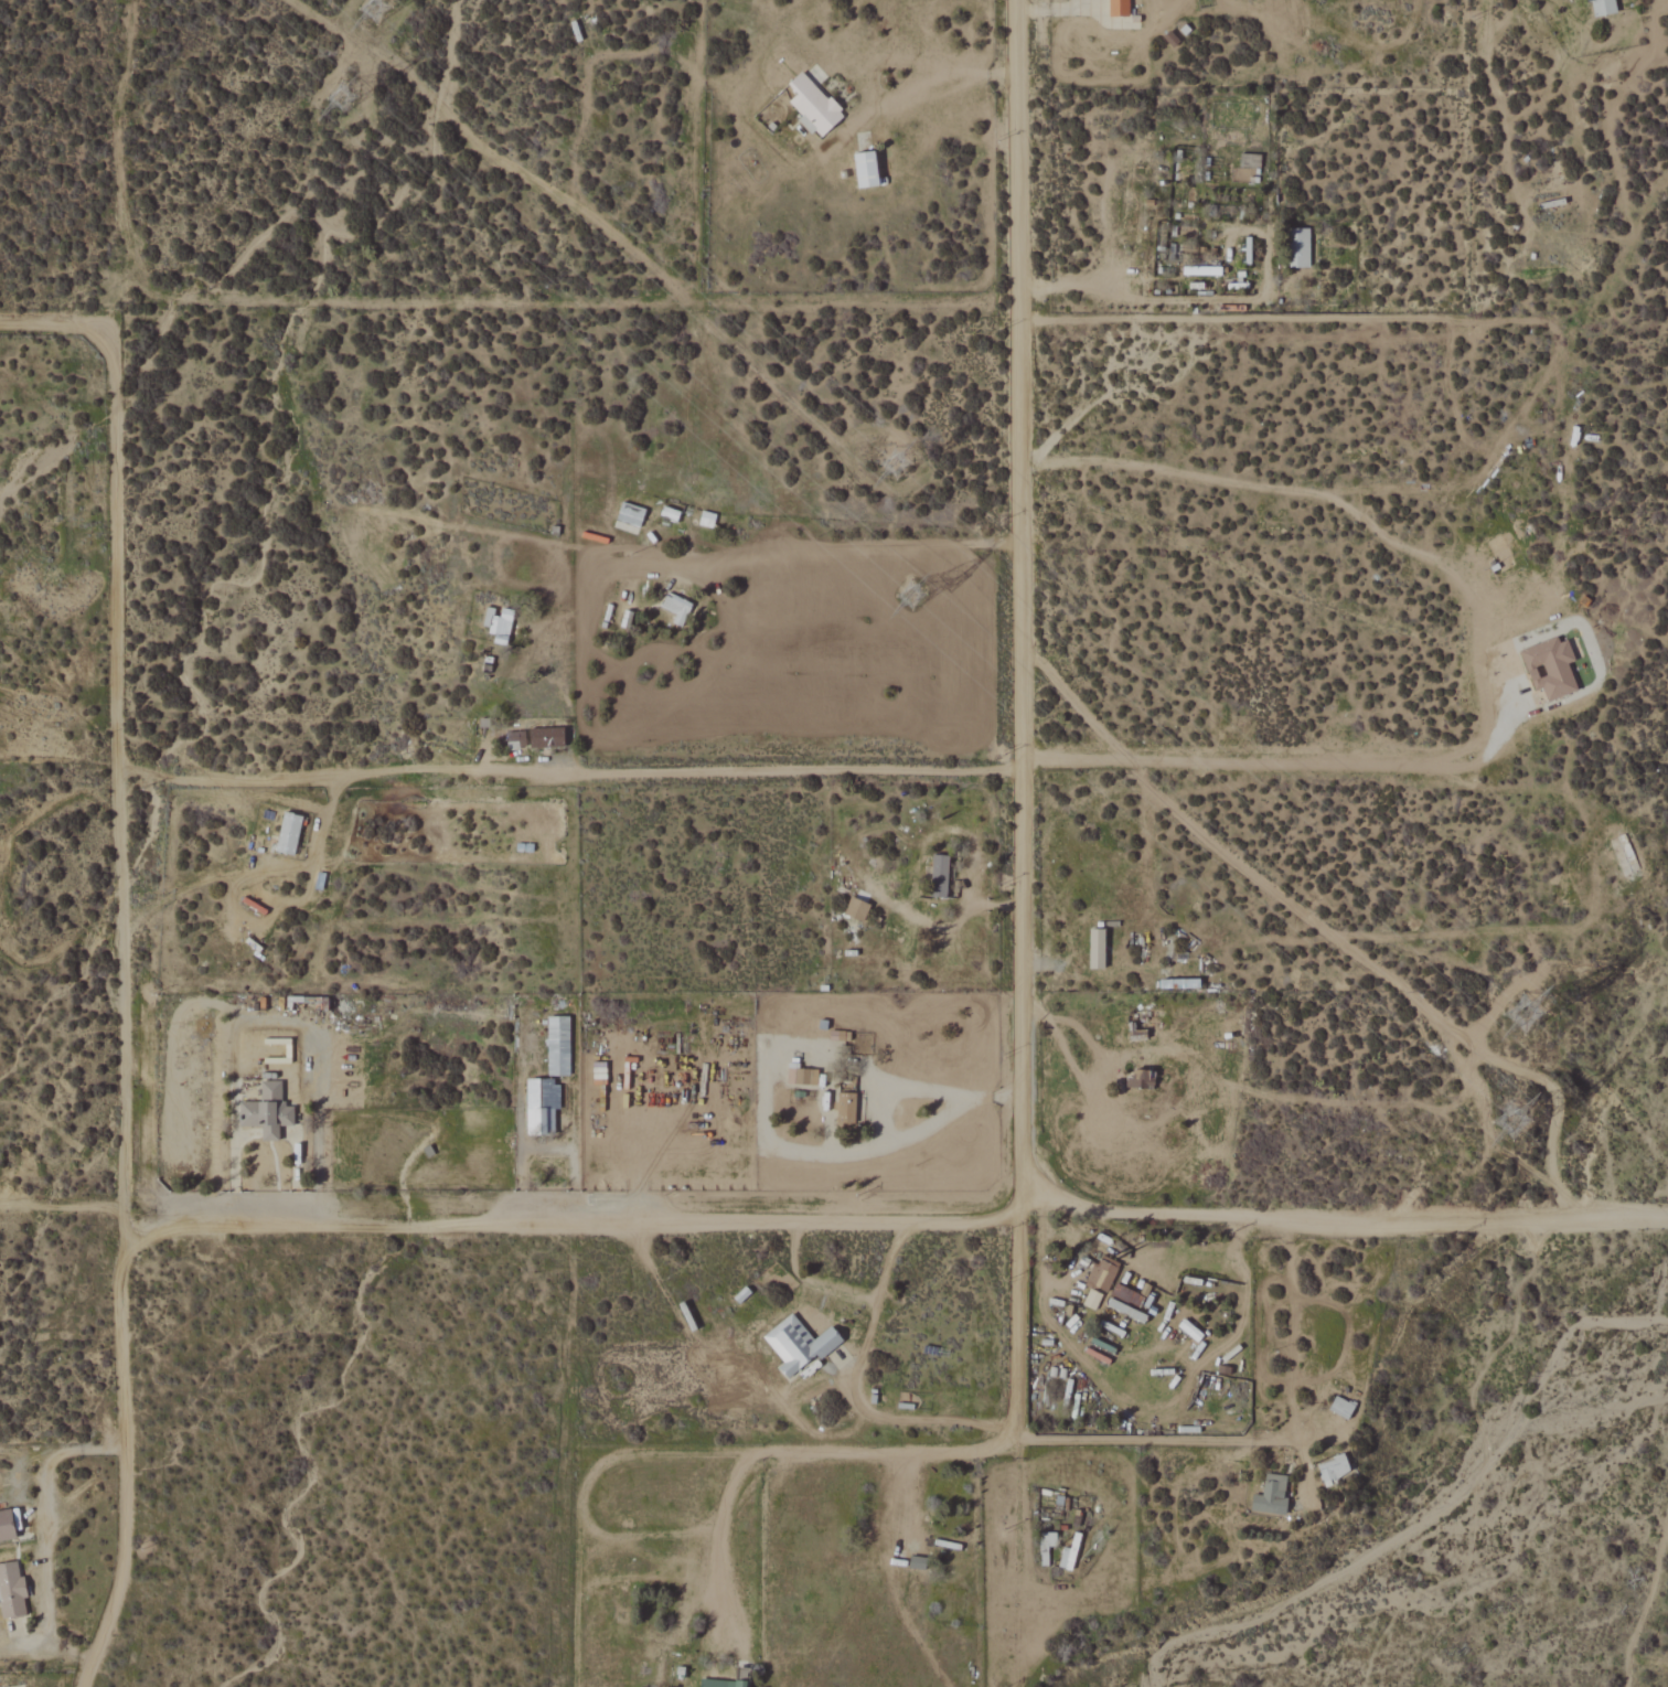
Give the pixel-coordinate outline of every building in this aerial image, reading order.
[(1107,18),(1132,17),(1132,0),(1106,0),(1107,18)] [(1618,13),(1615,0),(1586,0),(1587,3),(1591,2),(1595,18),(1618,13)] [(819,141),(845,117),(803,71),(788,85),(797,95),(789,103),(802,117),(799,119),(819,141)] [(857,189),(879,188),(876,153),(854,155),(857,189)] [(1310,230),(1288,229),(1288,269),(1310,269),(1310,230)] [(660,608),(676,615),(672,623),(682,628),(693,604),(668,592),(660,608)] [(483,626),(489,627),(489,634),(510,636),(513,610),(498,608),(498,609),(485,607),(483,626)] [(1575,661),(1567,635),(1521,651),(1535,691),(1543,689),(1548,701),(1578,691),(1569,663),(1575,661)] [(564,728),(530,729),(530,748),(564,747),(564,728)] [(507,733),(507,749),(525,749),(525,732),(507,733)] [(303,816),(284,812),(275,851),(294,855),(303,816)] [(947,897),(949,855),(932,855),(931,897),(947,897)] [(844,915),(864,922),(870,904),(850,897),(844,915)] [(1090,970),(1105,969),(1104,929),(1089,930),(1090,970)] [(548,1076),(570,1076),(570,1017),(548,1017),(548,1076)] [(818,1085),(819,1070),(798,1070),(798,1064),(788,1064),(788,1085),(818,1085)] [(1133,1078),(1127,1077),(1126,1088),(1150,1089),(1150,1071),(1133,1070),(1133,1078)] [(239,1125),(261,1124),(262,1141),(279,1140),(279,1125),(293,1125),(293,1107),(282,1107),(282,1082),(260,1082),(261,1102),(239,1102),(239,1125)] [(836,1125),(855,1125),(855,1093),(837,1093),(836,1125)] [(1119,1266),(1099,1257),(1087,1284),(1108,1293),(1119,1266)] [(1102,1294),(1089,1290),(1083,1307),(1096,1311),(1102,1294)] [(763,1337),(784,1364),(778,1368),(789,1382),(842,1341),(831,1327),(813,1341),(793,1314),(763,1337)] [(1329,1412),(1350,1420),(1355,1404),(1335,1397),(1329,1412)] [(1351,1474),(1345,1455),(1317,1464),(1322,1482),(1351,1474)] [(1253,1495),(1251,1511),(1284,1515),(1288,1477),(1265,1474),(1263,1496),(1253,1495)] [(16,1540),(10,1510),(0,1512),(0,1543),(16,1540)] [(1059,1568),(1073,1571),(1080,1534),(1074,1533),(1071,1549),(1062,1547),(1059,1568)] [(2,1620),(28,1617),(23,1577),(19,1577),(17,1563),(0,1565),(0,1606),(2,1620)]
